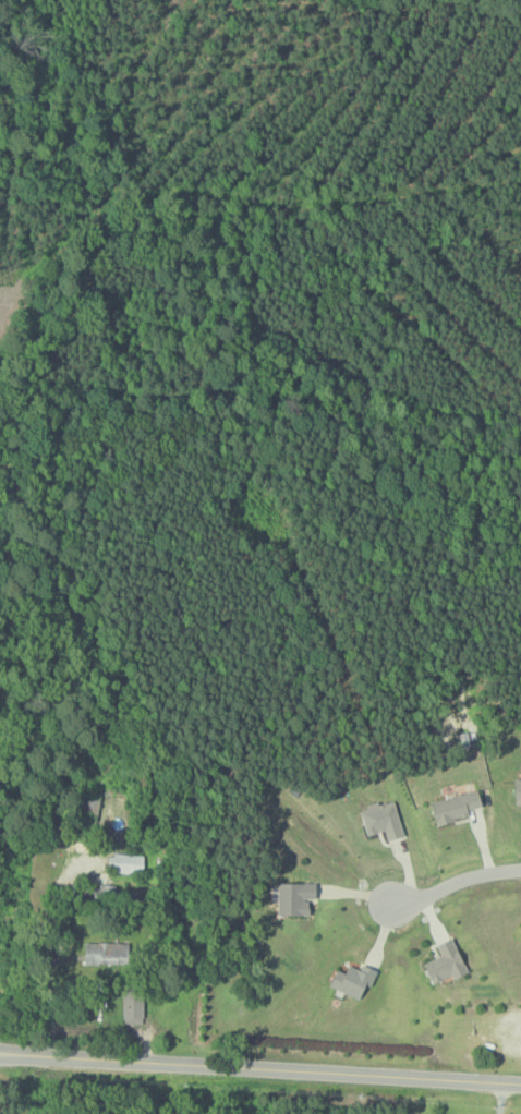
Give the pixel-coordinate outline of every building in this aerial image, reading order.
[(431,800),(435,821),(482,811),(477,790),(431,800)] [(392,799),(359,809),(367,835),(384,829),(388,840),(404,835),(392,799)] [(143,873),(143,854),(114,853),(113,872),(143,873)] [(309,915),(308,899),(316,899),(316,882),(273,883),(274,916),(309,915)] [(440,955),(423,964),(432,983),(451,975),(453,979),(467,973),(451,937),(435,944),(440,955)] [(128,942),(83,942),(83,965),(128,966),(128,942)] [(348,965),(344,973),(336,969),(328,985),(361,1001),(376,970),(361,963),(358,969),(348,965)] [(123,1023),(144,1023),(143,991),(122,991),(123,1023)]
